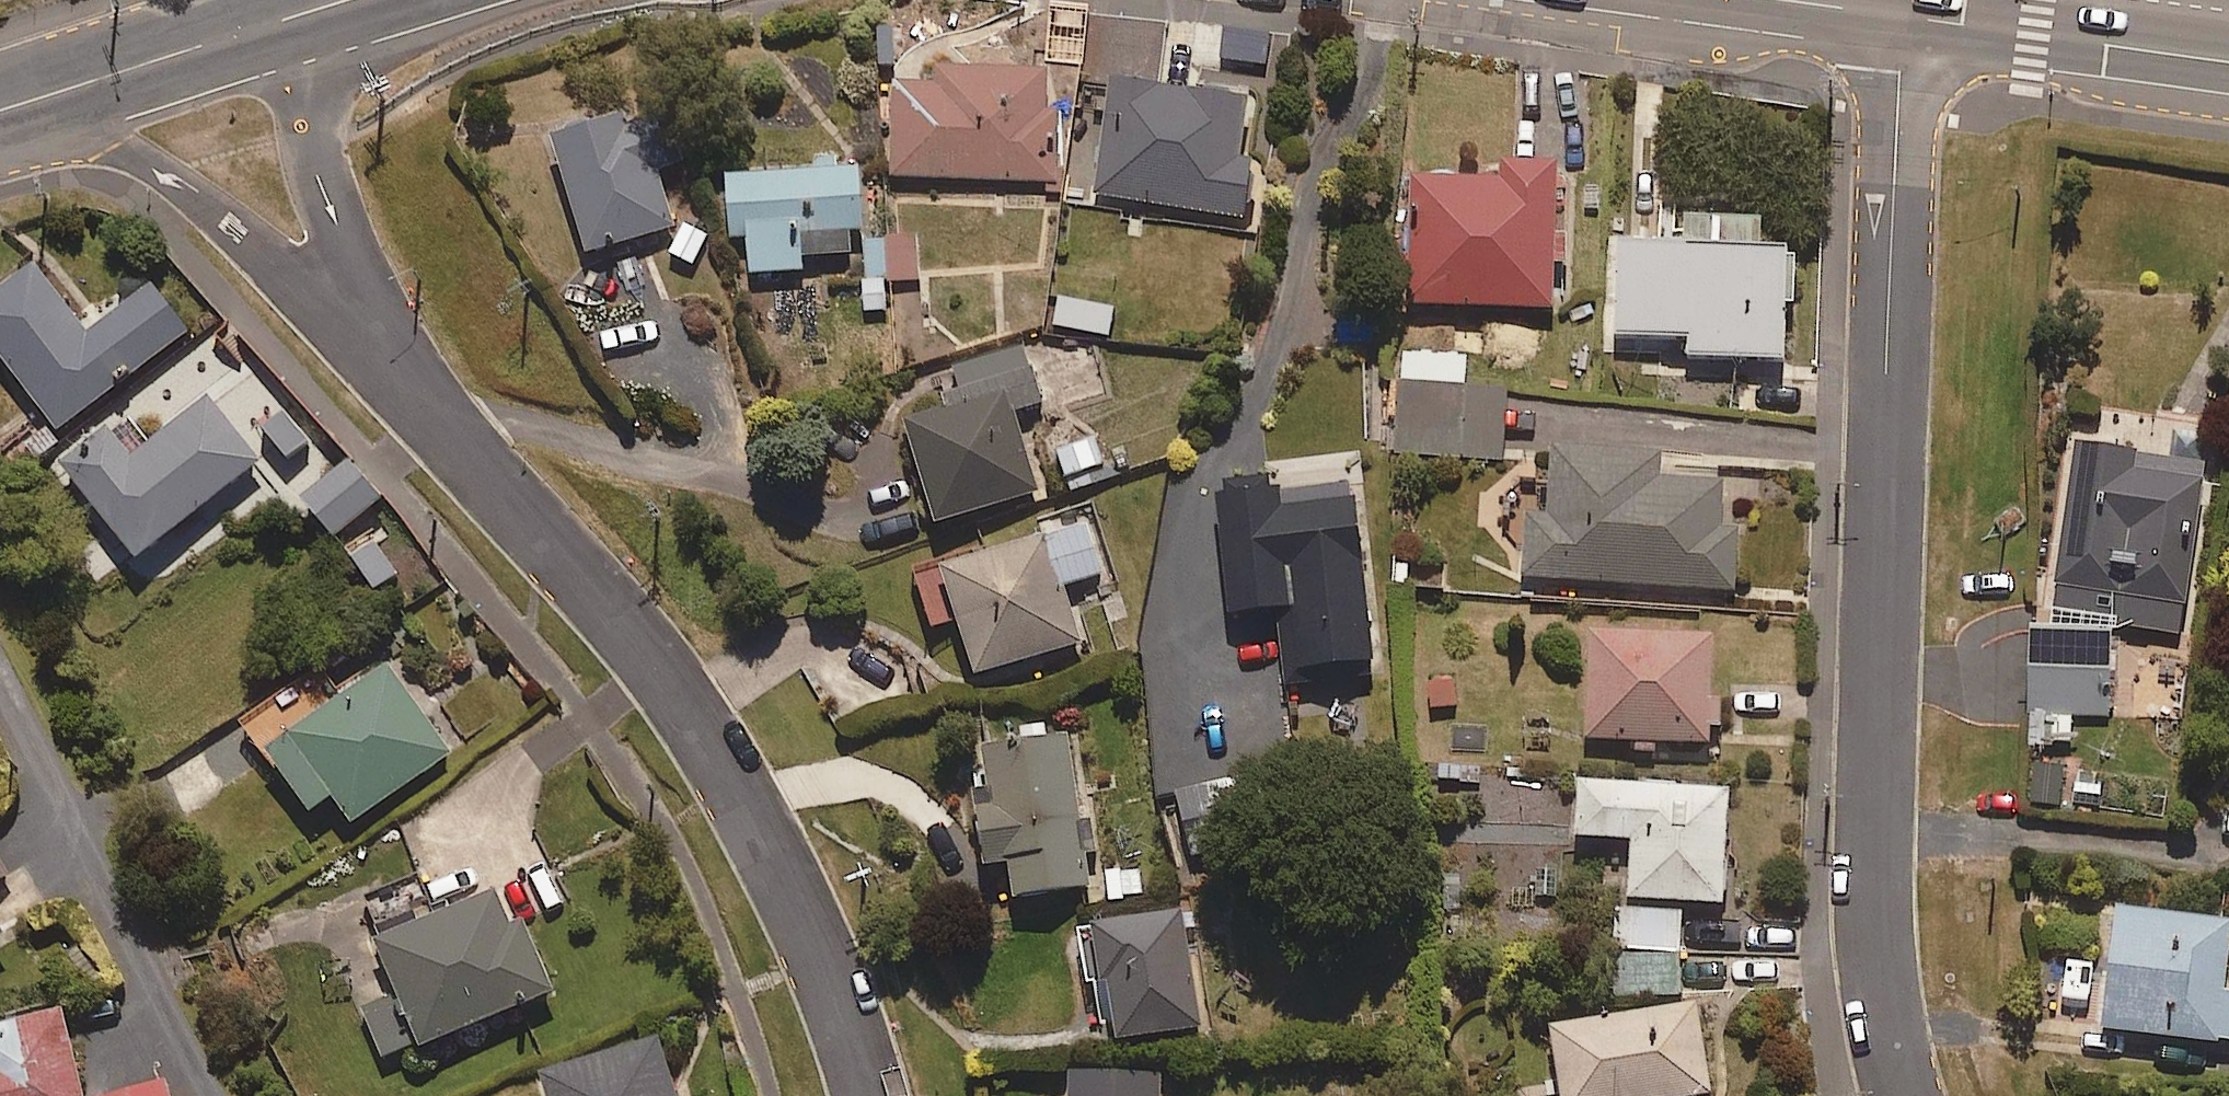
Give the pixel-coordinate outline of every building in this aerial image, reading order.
[(930,59),(929,80),(891,80),(890,177),(1060,178),(1060,106),(1046,105),(1046,61),(930,59)] [(1235,156),(1242,94),(1104,80),(1092,206),(1120,208),(1121,200),(1243,212),(1248,157),(1235,156)] [(624,128),(618,108),(547,131),(585,252),(675,224),(657,167),(681,160),(667,114),(624,128)] [(1411,170),(1409,299),(1552,301),(1552,264),(1567,264),(1568,230),(1553,230),(1553,154),(1499,153),(1499,171),(1411,170)] [(813,154),(813,169),(725,171),(726,237),(748,236),(748,271),(802,270),(802,254),(850,253),(850,227),(862,227),(861,162),(840,163),(840,154),(813,154)] [(1615,333),(1690,333),(1690,355),(1786,355),(1786,239),(1761,239),(1761,212),(1687,212),(1687,238),(1615,238),(1615,333)] [(695,267),(710,229),(680,217),(665,255),(695,267)] [(920,236),(864,238),(866,279),(861,279),(863,312),(878,311),(888,311),(887,282),(922,280),(920,236)] [(53,428),(186,328),(153,284),(89,333),(37,264),(0,291),(0,358),(53,428)] [(957,383),(941,388),(946,403),(905,416),(937,520),(1039,488),(1015,408),(1042,400),(1025,344),(952,366),(957,383)] [(1400,454),(1503,455),(1504,384),(1464,384),(1464,350),(1401,349),(1400,454)] [(230,517),(278,481),(262,459),(210,391),(148,438),(126,408),(56,461),(130,559),(214,496),(230,517)] [(1110,476),(1096,432),(1054,446),(1068,490),(1110,476)] [(2179,635),(2209,460),(2074,436),(2049,601),(2061,603),(2058,625),(2026,625),(2027,714),(2045,714),(2046,738),(2073,738),(2072,720),(2110,720),(2109,623),(2179,635)] [(1549,443),(1548,508),(1526,507),(1525,586),(1735,589),(1736,527),(1723,527),(1724,472),(1663,471),(1663,445),(1549,443)] [(351,455),(300,497),(332,536),(383,495),(351,455)] [(1279,475),(1225,477),(1225,487),(1218,487),(1224,606),(1274,603),(1278,680),(1367,675),(1356,480),(1279,484),(1279,475)] [(926,567),(942,624),(961,618),(976,671),(1080,641),(1062,581),(1101,570),(1086,520),(944,562),(926,567)] [(1715,688),(1717,631),(1593,626),(1589,737),(1634,738),(1633,751),(1656,752),(1657,738),(1706,739),(1707,725),(1721,726),(1722,689),(1715,688)] [(354,818),(450,751),(387,659),(364,675),(354,661),(310,692),(319,706),(264,745),(307,807),(333,789),(354,818)] [(1072,817),(1066,735),(987,741),(990,786),(971,787),(977,864),(1007,862),(1009,891),(1086,886),(1084,852),(1095,851),(1092,816),(1072,817)] [(2066,804),(2065,758),(2028,758),(2029,805),(2066,804)] [(1723,901),(1728,786),(1579,779),(1577,832),(1631,835),(1628,896),(1723,901)] [(1246,841),(1245,782),(1176,783),(1177,842),(1246,841)] [(12,875),(0,852),(0,881),(12,875)] [(391,991),(362,1002),(384,1058),(556,991),(526,913),(507,920),(497,893),(372,941),(391,991)] [(1685,992),(1683,907),(1610,908),(1612,994),(1685,992)] [(2228,941),(2228,918),(2115,908),(2105,1029),(2228,1039),(2228,988),(2225,988),(2228,941)] [(1190,917),(1092,918),(1093,983),(1110,983),(1110,1030),(1191,1029),(1190,917)] [(60,1004),(0,1019),(0,1095),(84,1095),(60,1004)] [(1697,1005),(1552,1020),(1560,1095),(1707,1095),(1697,1005)] [(664,1035),(541,1068),(549,1095),(681,1095),(664,1035)] [(1161,1071),(1065,1071),(1065,1095),(1161,1095),(1161,1071)] [(166,1079),(98,1095),(171,1095),(166,1079)]
